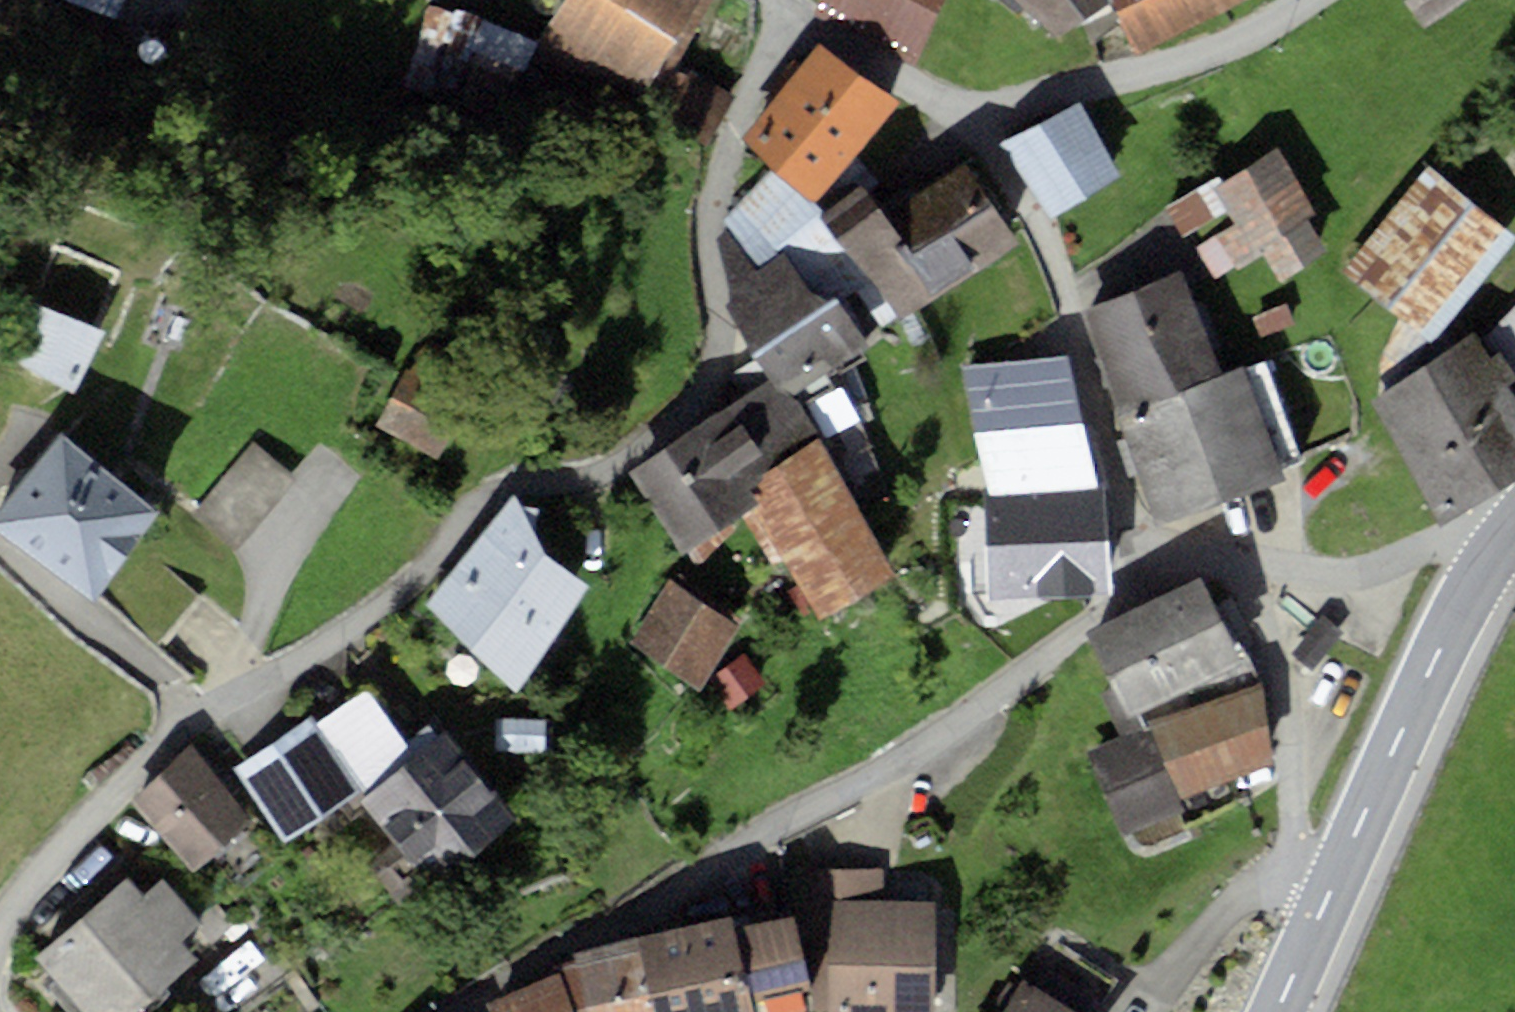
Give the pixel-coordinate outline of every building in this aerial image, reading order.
[(119,19),(127,0),(71,0),(119,19)] [(533,3),(534,7),(537,11),(541,14),(546,16),(551,16),(556,14),(560,11),(563,7),(564,1),(564,0),(533,0),(533,3)] [(534,68),(598,104),(613,78),(646,96),(650,90),(664,64),(700,0),(572,0),(534,68)] [(818,11),(919,61),(950,0),(823,0),(818,11)] [(1063,38),(1112,3),(1109,0),(1022,0),(1063,38)] [(1140,53),(1253,0),(1115,0),(1140,53)] [(1424,30),(1470,0),(1469,0),(1405,0),(1424,30)] [(534,45),(435,8),(406,84),(506,121),(534,45)] [(821,44),(744,139),(775,169),(812,205),(856,154),(901,103),(821,44)] [(710,146),(739,96),(690,68),(685,76),(664,64),(650,90),(674,104),(664,121),(710,146)] [(1083,103),(1002,144),(1052,217),(1125,175),(1083,103)] [(1280,146),(1225,178),(1222,173),(1165,205),(1182,235),(1231,207),(1242,225),(1201,248),(1215,272),(1267,243),(1284,272),(1325,248),(1308,220),(1319,214),(1280,146)] [(856,154),(812,205),(827,218),(865,185),(871,192),(880,181),(856,154)] [(883,206),(840,237),(868,277),(901,323),(1016,244),(967,162),(916,193),(911,185),(883,206)] [(1342,272),(1400,318),(1432,344),(1514,241),(1514,235),(1428,165),(1342,272)] [(827,218),(812,205),(775,169),(726,220),(729,233),(753,265),(779,247),(811,296),(838,297),(868,277),(840,237),(883,206),(871,192),(865,185),(827,218)] [(730,283),(726,305),(770,378),(801,407),(845,382),(840,369),(868,350),(838,297),(811,296),(779,247),(753,265),(729,233),(718,240),(730,283)] [(1186,270),(1079,308),(1116,410),(1223,372),(1186,270)] [(106,329),(32,302),(20,366),(76,394),(106,329)] [(1490,355),(1514,394),(1514,307),(1484,338),(1494,352),(1490,355)] [(1444,353),(1432,344),(1400,318),(1389,342),(1382,366),(1384,392),(1444,353)] [(1374,399),(1441,522),(1514,479),(1514,394),(1490,355),(1476,332),(1444,353),(1384,392),(1374,399)] [(409,364),(376,426),(440,459),(473,396),(465,392),(480,364),(433,340),(418,369),(409,364)] [(1067,354),(961,364),(990,495),(1096,482),(1067,354)] [(1223,372),(1116,410),(1157,527),(1286,477),(1284,470),(1306,462),(1267,361),(1246,369),(1244,365),(1223,372)] [(770,378),(633,472),(686,552),(753,510),(762,505),(746,486),(818,438),(801,407),(770,378)] [(870,405),(857,410),(862,424),(875,419),(870,405)] [(65,434),(0,518),(0,527),(96,600),(165,511),(65,434)] [(762,505),(753,510),(818,615),(900,574),(818,438),(746,486),(762,505)] [(299,478),(254,440),(191,514),(236,552),(299,478)] [(1104,486),(969,505),(979,619),(1114,604),(1104,486)] [(513,494),(427,604),(518,695),(591,584),(547,552),(536,533),(542,506),(521,504),(513,494)] [(1203,578),(1088,634),(1128,718),(1243,663),(1203,578)] [(740,627),(671,583),(631,646),(700,690),(740,627)] [(746,655),(710,681),(731,710),(768,684),(746,655)] [(1264,683),(1149,722),(1182,798),(1275,763),(1264,683)] [(368,688),(319,724),(367,789),(448,730),(437,714),(407,738),(368,688)] [(312,715),(236,768),(286,843),(358,795),(367,789),(319,724),(312,715)] [(546,721),(498,720),(498,751),(546,751),(546,721)] [(1145,726),(1086,753),(1122,838),(1185,812),(1179,798),(1145,726)] [(448,730),(367,789),(358,795),(428,888),(519,816),(448,730)] [(286,854),(193,747),(129,802),(193,875),(215,857),(244,891),(286,854)] [(802,871),(803,935),(815,935),(816,1011),(936,1011),(935,901),(885,901),(884,869),(802,871)] [(36,957),(84,1011),(135,1011),(200,957),(185,939),(204,923),(165,878),(145,895),(130,877),(36,957)] [(637,936),(655,1011),(755,1011),(737,927),(734,914),(637,936)] [(737,927),(755,1011),(770,1011),(812,1002),(793,916),(737,927)] [(556,975),(572,1011),(655,1011),(637,936),(574,952),(576,960),(553,967),(556,975)] [(488,1003),(492,1011),(572,1011),(556,975),(488,1003)] [(1024,982),(1005,1011),(1074,1011),(1024,982)]
